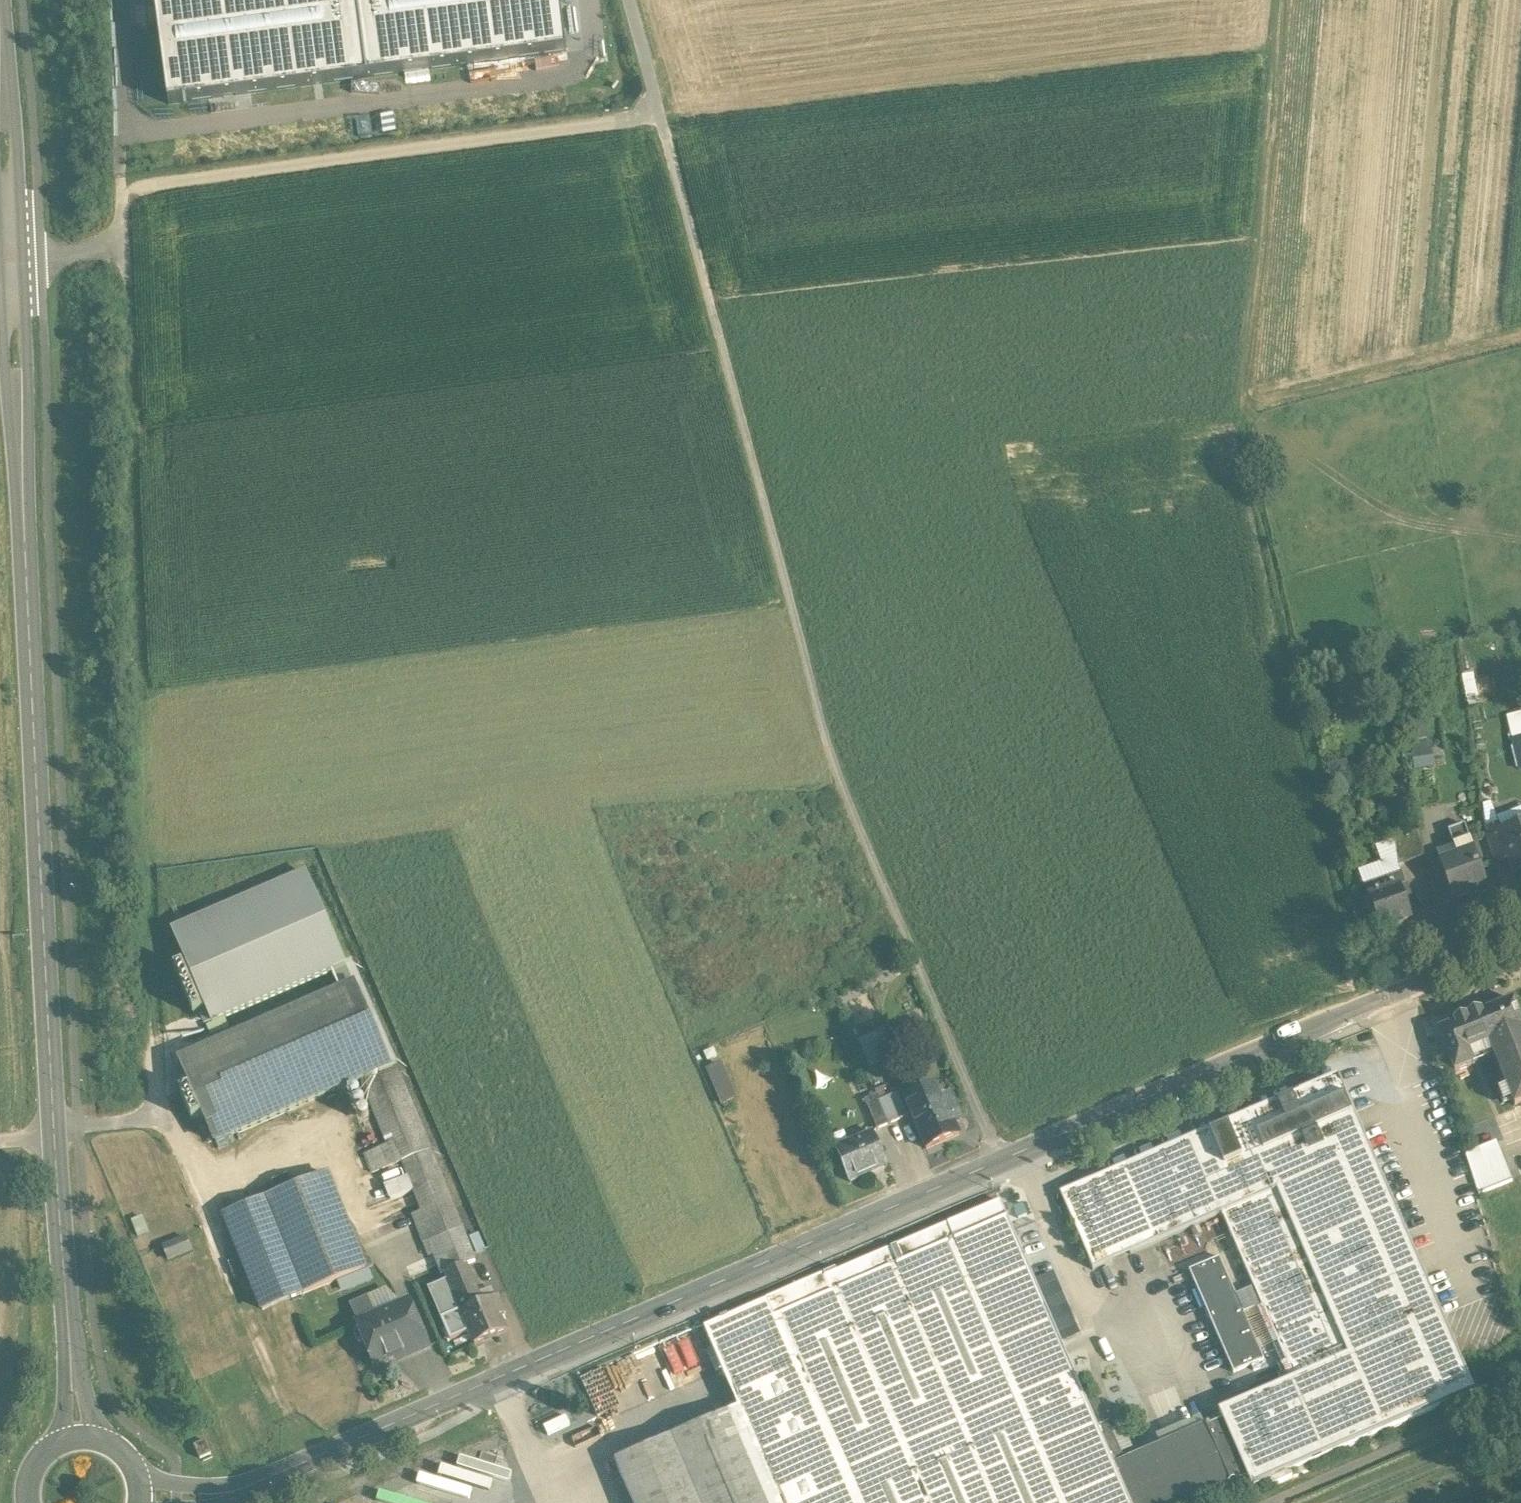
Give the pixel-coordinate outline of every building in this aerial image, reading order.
[(571,85),(560,0),(151,0),(170,138),(571,85)] [(1418,739),(1414,720),(1399,723),(1403,742),(1418,739)] [(1434,778),(1427,743),(1405,748),(1411,783),(1434,778)] [(1512,764),(1517,784),(1520,783),(1520,761),(1512,764)] [(1498,839),(1484,844),(1486,857),(1493,878),(1508,872),(1499,848),(1501,848),(1498,839)] [(1499,848),(1508,872),(1513,887),(1520,884),(1520,840),(1501,848),(1499,848)] [(1472,866),(1463,841),(1447,846),(1456,872),(1472,866)] [(1419,847),(1394,856),(1398,882),(1423,873),(1419,847)] [(1456,872),(1438,878),(1452,916),(1485,904),(1472,866),(1456,872)] [(1369,879),(1356,884),(1367,914),(1374,911),(1370,900),(1376,898),(1369,879)] [(307,889),(175,947),(215,1037),(347,979),(307,889)] [(1376,898),(1370,900),(1374,911),(1367,914),(1379,947),(1411,935),(1405,920),(1410,918),(1408,913),(1409,912),(1401,889),(1376,898)] [(356,1005),(182,1080),(218,1161),(363,1098),(391,1086),(356,1005)] [(1480,1025),(1472,1026),(1468,1029),(1464,1031),(1459,1032),(1452,1036),(1453,1038),(1437,1045),(1453,1085),(1471,1078),(1466,1064),(1488,1056),(1514,1118),(1520,1115),(1520,1036),(1512,1014),(1480,1027),(1480,1025)] [(874,1054),(859,1060),(870,1086),(887,1078),(883,1069),(881,1070),(874,1054)] [(391,1086),(363,1098),(365,1103),(365,1102),(398,1088),(396,1084),(391,1086)] [(1292,1390),(1219,1422),(1223,1431),(1247,1488),(1251,1498),(1268,1490),(1271,1496),(1309,1479),(1307,1473),(1473,1403),(1337,1087),(1062,1207),(1094,1282),(1222,1227),(1251,1295),(1259,1313),(1292,1390)] [(432,1168),(398,1088),(365,1102),(390,1162),(366,1172),(374,1191),(404,1179),(432,1168)] [(861,1113),(876,1149),(889,1143),(879,1118),(874,1107),(861,1113)] [(927,1107),(905,1115),(912,1130),(933,1121),(927,1107)] [(896,1119),(893,1112),(880,1118),(889,1141),(907,1134),(901,1117),(896,1119)] [(912,1130),(910,1131),(925,1166),(959,1152),(952,1137),(960,1134),(951,1114),(933,1121),(912,1130)] [(873,1149),(835,1166),(850,1199),(887,1182),(873,1149)] [(1511,1191),(1495,1152),(1465,1164),(1479,1204),(1511,1191)] [(432,1168),(404,1179),(416,1208),(443,1197),(432,1168)] [(329,1192),(270,1216),(307,1309),(367,1285),(329,1192)] [(476,1278),(443,1197),(416,1208),(424,1229),(414,1233),(425,1260),(431,1258),(444,1291),(468,1282),(476,1278)] [(270,1216),(227,1233),(264,1326),(307,1309),(270,1216)] [(829,1290),(827,1287),(768,1313),(769,1314),(707,1341),(743,1424),(776,1502),(1125,1502),(1114,1477),(1087,1416),(1002,1216),(829,1290)] [(169,1248),(158,1253),(172,1282),(197,1270),(188,1253),(175,1260),(169,1248)] [(1225,1267),(1190,1282),(1198,1301),(1233,1287),(1225,1267)] [(427,1276),(409,1285),(417,1302),(426,1298),(424,1293),(432,1289),(427,1276)] [(484,1320),(468,1282),(447,1290),(464,1328),(484,1320)] [(1233,1287),(1198,1301),(1222,1357),(1257,1342),(1246,1318),(1239,1300),(1233,1287)] [(1251,1295),(1239,1300),(1246,1318),(1259,1313),(1251,1295)] [(394,1300),(349,1320),(357,1338),(394,1322),(403,1319),(394,1300)] [(464,1328),(462,1329),(476,1360),(507,1347),(501,1333),(507,1330),(499,1313),(484,1320),(464,1328)] [(395,1324),(359,1339),(361,1345),(358,1346),(355,1351),(358,1357),(363,1359),(366,1357),(376,1380),(410,1365),(399,1336),(400,1336),(395,1324)] [(400,1336),(399,1336),(410,1365),(412,1369),(429,1362),(415,1329),(400,1336)] [(1257,1342),(1222,1357),(1233,1384),(1268,1369),(1257,1342)] [(603,1396),(592,1400),(600,1422),(610,1418),(603,1396)] [(1125,1472),(1099,1411),(1087,1416),(1114,1477),(1125,1472)] [(743,1424),(731,1429),(762,1502),(776,1502),(743,1424)] [(618,1473),(631,1502),(762,1502),(731,1429),(730,1426),(618,1473)] [(1223,1431),(1206,1438),(1230,1496),(1247,1488),(1223,1431)] [(1114,1477),(1125,1502),(1216,1502),(1231,1497),(1230,1496),(1206,1438),(1205,1437),(1125,1472),(1114,1477)] [(207,1455),(196,1460),(202,1473),(213,1468),(207,1455)]
